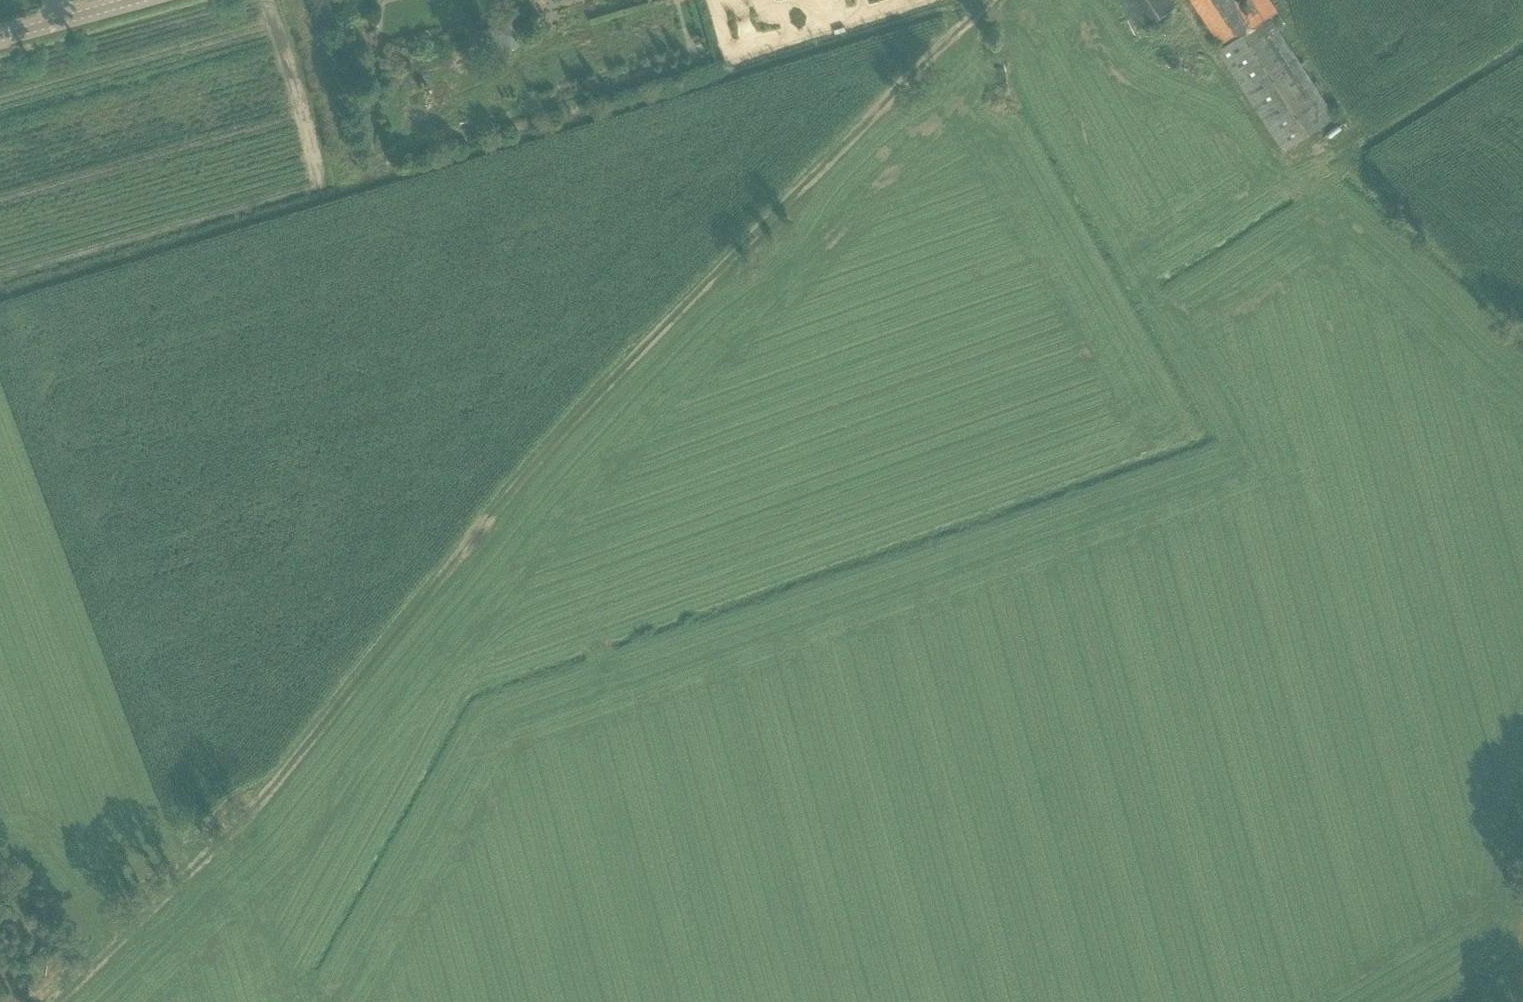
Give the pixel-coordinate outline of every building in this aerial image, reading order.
[(1143,28),(1177,7),(1172,0),(1125,0),(1143,28)] [(1333,119),(1336,116),(1280,29),(1287,24),(1271,0),(1191,0),(1222,47),(1217,50),(1283,151),(1333,119)]
